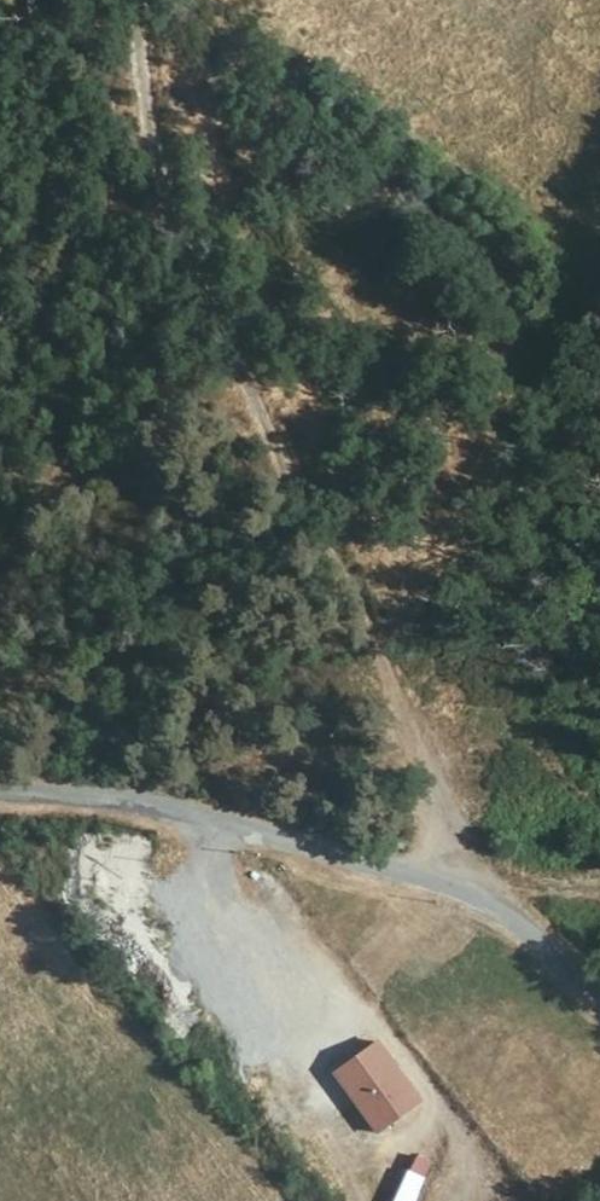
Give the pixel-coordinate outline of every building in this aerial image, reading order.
[(371,1138),(422,1107),(381,1040),(330,1071),(371,1138)] [(394,1200),(413,1200),(421,1177),(403,1171),(394,1200)]
